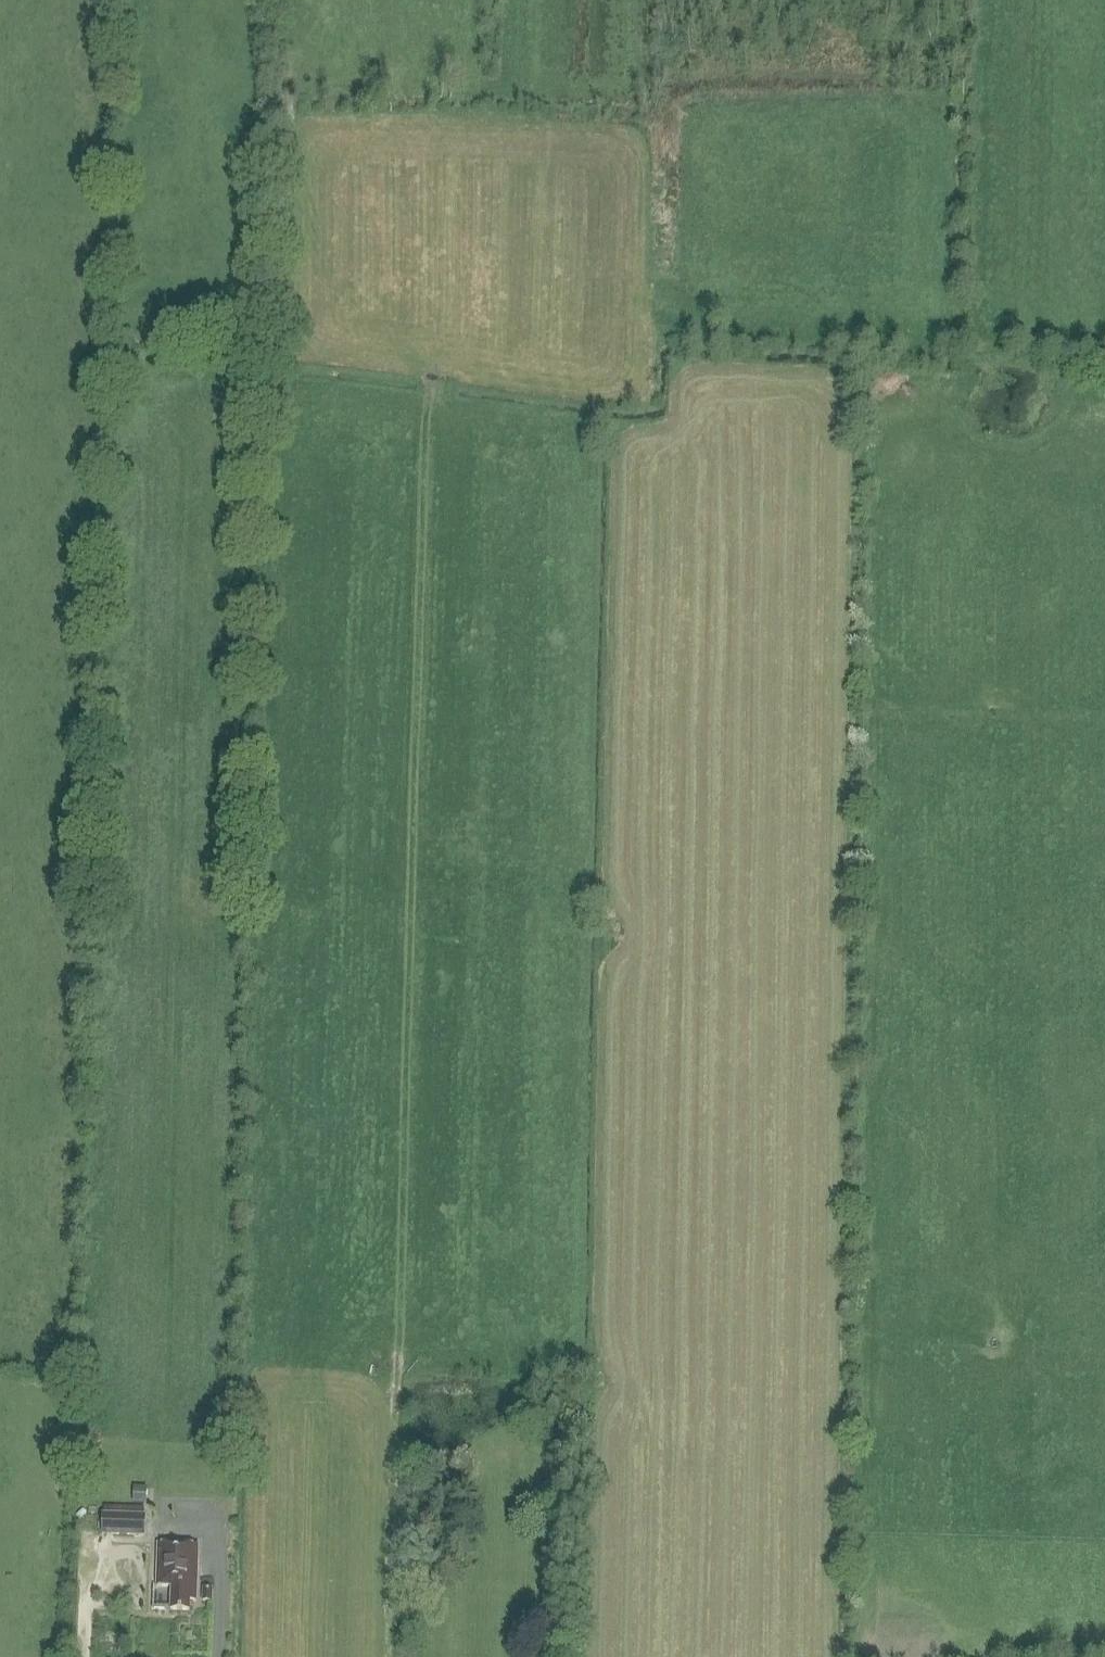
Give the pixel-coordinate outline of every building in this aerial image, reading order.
[(134,1489),(135,1502),(144,1502),(144,1489),(134,1489)] [(103,1505),(101,1535),(144,1537),(146,1508),(103,1505)] [(197,1599),(197,1544),(157,1543),(156,1586),(172,1586),(171,1609),(190,1609),(190,1599),(197,1599)] [(212,1602),(212,1588),(202,1588),(202,1601),(212,1602)]
